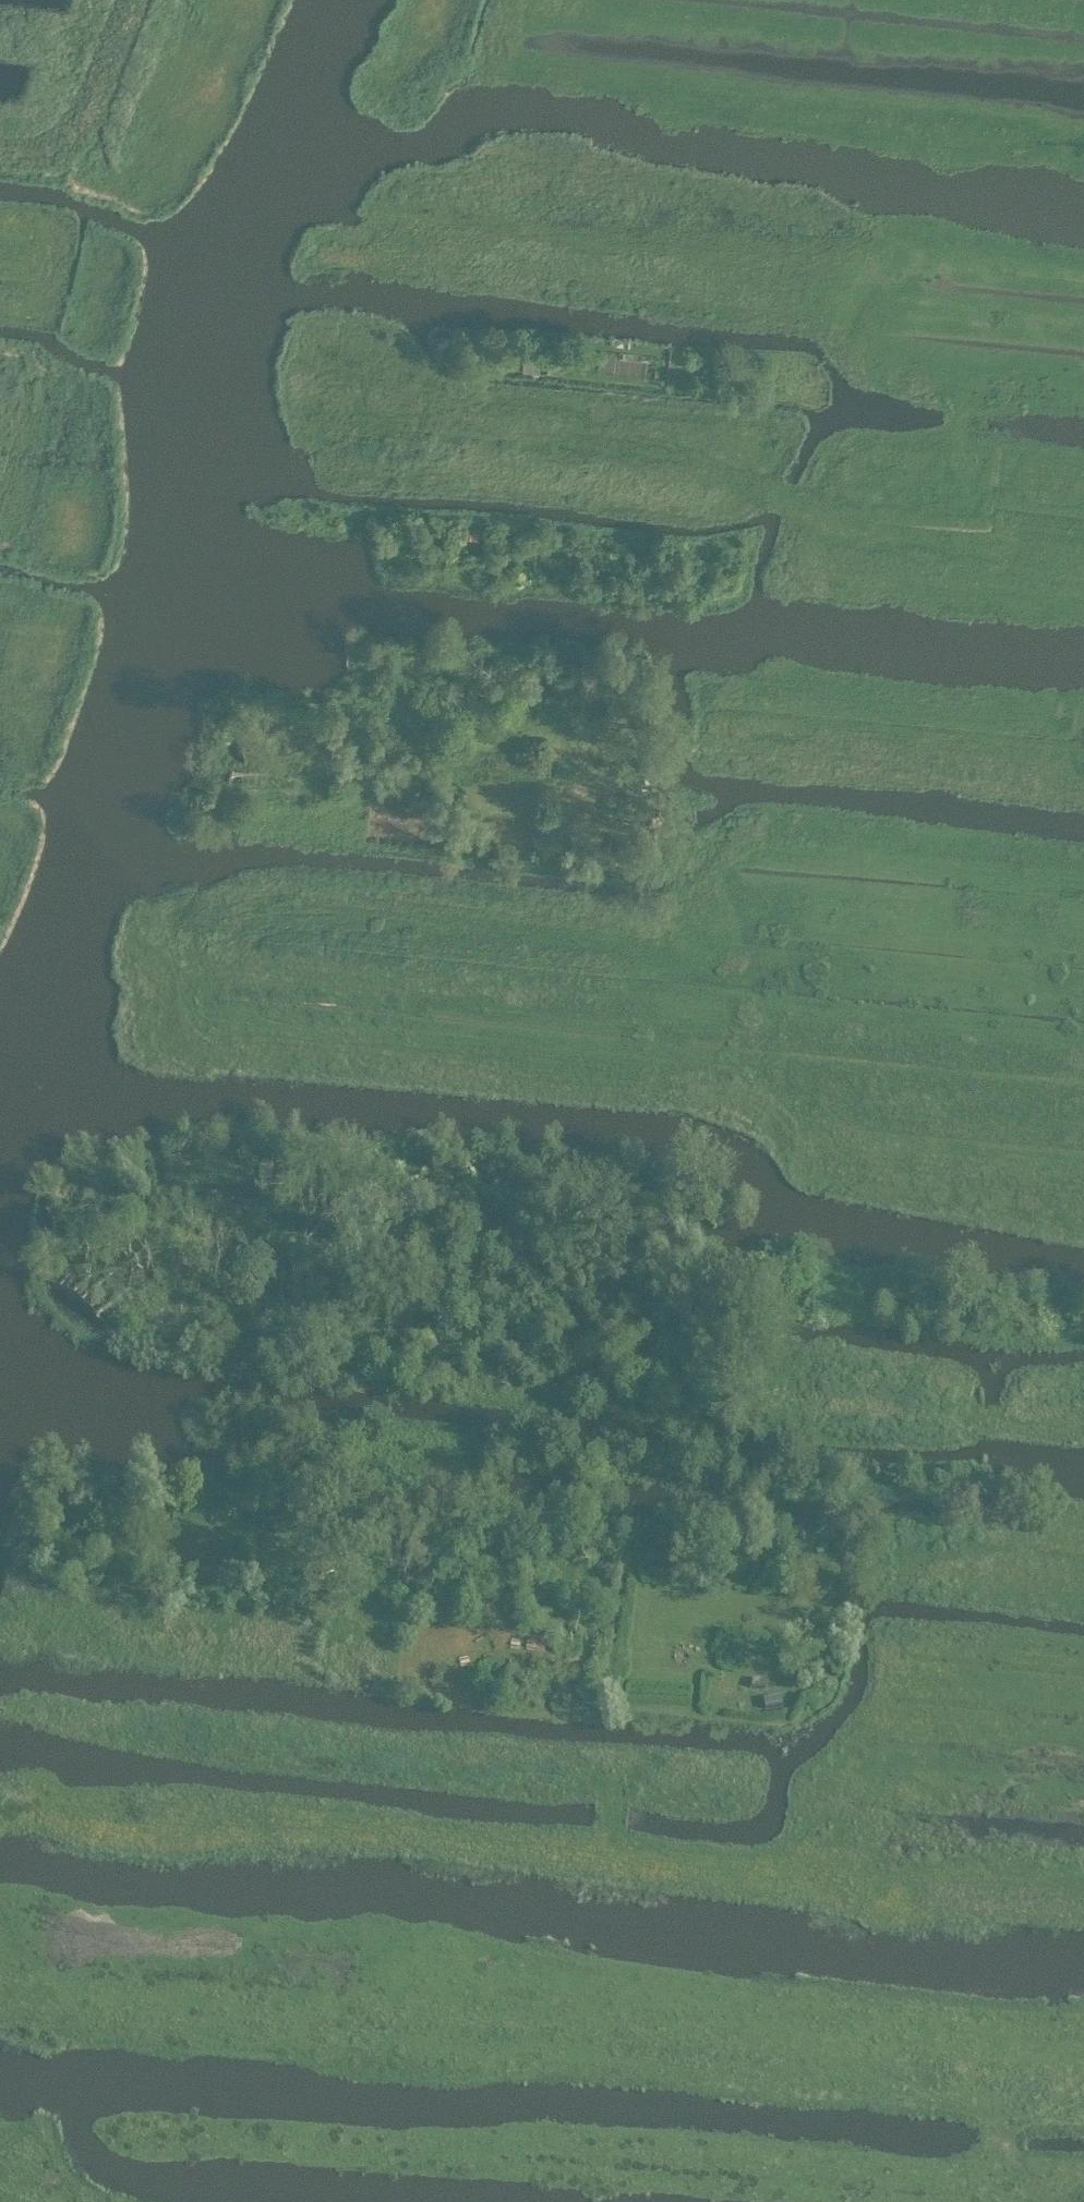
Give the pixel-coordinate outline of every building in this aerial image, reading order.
[(479,529),(470,529),(469,536),(478,537),(479,529)] [(258,1177),(273,1179),(273,1164),(259,1163),(258,1177)] [(525,1670),(515,1664),(504,1685),(514,1690),(525,1670)]
